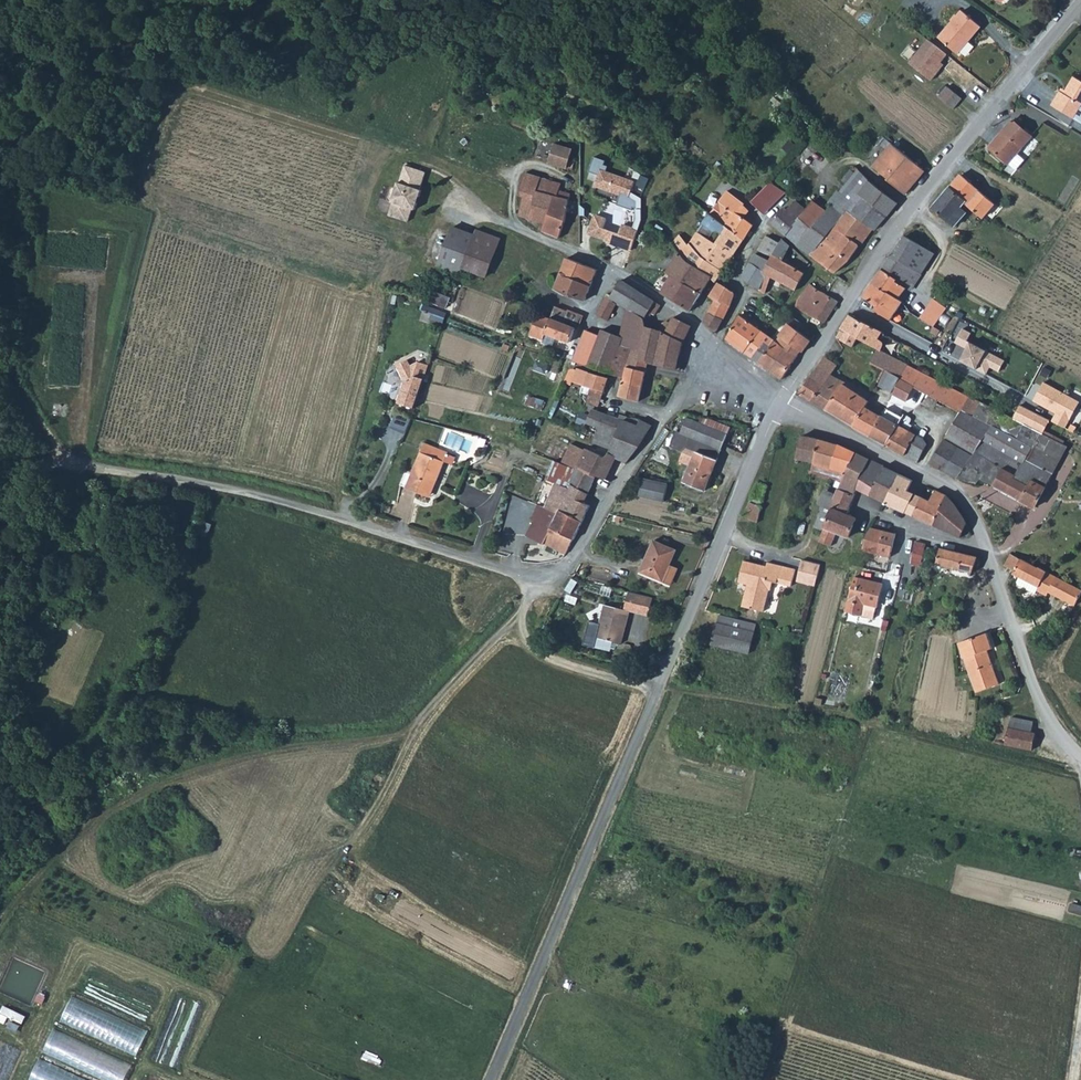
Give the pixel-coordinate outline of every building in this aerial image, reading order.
[(940,35),(958,51),(984,24),(966,7),(940,35)] [(928,37),(909,62),(932,79),(944,63),(943,61),(949,53),(928,37)] [(1075,75),(1065,92),(1061,90),(1052,104),(1074,117),(1080,106),(1080,79),(1075,75)] [(946,86),(937,97),(952,109),(961,98),(946,86)] [(1022,131),(1011,121),(988,148),(1007,165),(1015,155),(1032,136),(1024,129),(1022,131)] [(573,169),(576,161),(569,159),(571,147),(554,142),(549,162),(573,169)] [(894,170),(911,183),(923,170),(891,143),(873,165),(887,178),(894,170)] [(1022,162),(1015,155),(1007,165),(1014,171),(1022,162)] [(840,186),(842,187),(859,168),(855,164),(837,183),(840,186)] [(420,190),(426,172),(406,165),(400,183),(398,182),(397,188),(394,187),(390,188),(387,197),(389,201),(393,202),(389,215),(407,221),(412,209),(415,210),(421,190),(420,190)] [(873,229),(874,230),(887,214),(857,193),(870,180),(859,168),(842,187),(840,186),(837,190),(852,201),(846,209),(873,229)] [(595,213),(589,231),(604,236),(605,234),(611,236),(610,240),(631,247),(642,215),(644,199),(631,191),(634,181),(601,170),(596,185),(629,196),(638,202),(636,216),(633,226),(622,222),(619,231),(603,226),(606,217),(595,213)] [(518,215),(540,221),(538,229),(559,235),(566,210),(569,193),(559,190),(562,182),(525,171),(518,194),(524,196),(518,215)] [(966,204),(978,190),(960,174),(949,187),(964,200),(963,201),(966,204)] [(870,180),(857,193),(887,214),(898,202),(870,180)] [(795,200),(780,188),(769,181),(750,200),(771,221),(782,209),(785,211),(795,200)] [(964,200),(949,187),(931,206),(952,224),(965,210),(960,206),(963,201),(964,200)] [(796,243),(809,253),(823,238),(830,230),(839,220),(846,209),(852,201),(837,190),(828,201),(831,204),(825,212),(796,243)] [(993,203),(978,190),(966,204),(981,216),(993,203)] [(747,210),(727,191),(719,200),(729,208),(742,217),(747,210)] [(729,208),(719,200),(710,213),(720,221),(729,208)] [(784,233),(805,208),(795,200),(785,211),(782,209),(771,221),(784,233)] [(784,233),(796,243),(825,212),(811,201),(805,208),(784,233)] [(729,208),(720,221),(743,238),(751,225),(742,217),(729,208)] [(834,247),(845,235),(859,245),(873,229),(846,209),(839,220),(830,230),(823,238),(834,247)] [(710,213),(689,244),(698,253),(721,270),(743,238),(720,221),(710,213)] [(442,266),(455,270),(458,272),(460,267),(483,276),(499,237),(480,229),(476,228),(474,234),(451,226),(438,258),(443,261),(442,266)] [(920,273),(933,253),(903,233),(890,254),(920,273)] [(678,234),(671,243),(679,251),(690,262),(710,277),(714,280),(721,270),(698,253),(689,244),(688,245),(678,234)] [(772,238),(766,235),(765,234),(757,249),(771,255),(781,260),(790,245),(781,238),(779,242),(772,238)] [(775,234),(772,238),(779,242),(781,238),(775,234)] [(834,247),(823,238),(809,253),(832,271),(834,271),(848,258),(859,245),(845,235),(834,247)] [(690,262),(679,251),(664,270),(669,274),(683,281),(697,289),(701,292),(710,277),(690,262)] [(749,262),(764,271),(769,260),(754,253),(749,262)] [(901,301),(920,273),(890,254),(870,284),(901,301)] [(794,290),(803,273),(781,260),(771,255),(769,260),(764,271),(781,282),(794,290)] [(584,298),(595,268),(566,256),(554,287),(584,298)] [(763,279),(764,271),(749,262),(744,270),(743,278),(758,288),(763,279)] [(660,291),(690,308),(701,292),(697,289),(683,281),(669,274),(660,291)] [(595,316),(607,323),(617,303),(641,319),(644,319),(648,312),(654,315),(659,307),(620,281),(609,297),(606,296),(595,316)] [(707,300),(702,308),(708,311),(721,318),(727,306),(733,291),(716,282),(709,296),(714,298),(712,302),(707,300)] [(802,292),(811,299),(819,290),(809,283),(802,292)] [(870,284),(862,296),(889,319),(901,301),(870,284)] [(444,307),(449,295),(436,290),(432,303),(444,307)] [(802,292),(795,305),(820,318),(825,321),(838,301),(819,290),(811,299),(802,292)] [(769,344),(773,339),(768,335),(781,318),(749,296),(743,305),(740,313),(726,337),(752,357),(764,340),(769,344)] [(946,307),(931,298),(920,318),(935,327),(946,307)] [(554,305),(550,317),(574,326),(577,327),(582,314),(567,308),(566,310),(554,305)] [(716,330),(721,318),(708,311),(703,320),(716,330)] [(537,312),(529,332),(535,335),(543,315),(538,313),(537,312)] [(545,331),(568,340),(570,339),(574,326),(550,317),(543,315),(535,335),(542,338),(545,331)] [(689,324),(673,316),(670,322),(663,319),(658,329),(661,330),(667,331),(681,339),(689,324)] [(842,338),(853,346),(859,339),(879,349),(882,344),(882,343),(882,342),(881,341),(880,340),(879,340),(883,333),(851,316),(842,329),(846,332),(842,338)] [(775,340),(773,339),(769,344),(764,340),(752,357),(769,369),(784,349),(795,357),(800,351),(801,352),(810,341),(787,322),(775,340)] [(643,336),(640,344),(655,348),(661,330),(658,329),(645,325),(643,336)] [(598,332),(585,327),(584,330),(578,345),(592,349),(598,332)] [(600,327),(598,332),(613,337),(613,338),(619,340),(620,337),(620,335),(600,327)] [(846,332),(842,329),(838,336),(842,338),(846,332)] [(971,334),(963,329),(956,343),(969,349),(961,361),(987,375),(990,367),(1000,372),(1005,360),(968,341),(971,334)] [(667,331),(661,330),(655,348),(640,344),(640,346),(642,346),(639,357),(647,359),(646,361),(676,367),(681,339),(667,331)] [(640,344),(643,336),(623,331),(620,337),(619,340),(640,346),(640,344)] [(598,332),(592,349),(614,356),(614,354),(619,340),(613,338),(613,337),(598,332)] [(614,356),(621,358),(617,373),(622,375),(618,394),(638,398),(646,361),(647,359),(639,357),(642,346),(640,346),(619,340),(614,354),(614,356)] [(577,344),(571,359),(587,364),(592,349),(578,345),(577,344)] [(592,349),(587,364),(609,371),(614,356),(592,349)] [(795,357),(784,349),(769,369),(780,377),(795,357)] [(880,349),(870,361),(883,368),(885,369),(898,377),(906,362),(907,362),(895,355),(880,349)] [(609,371),(617,373),(621,358),(614,356),(609,371)] [(419,361),(412,364),(408,357),(395,363),(402,378),(405,379),(397,402),(415,407),(428,364),(419,361)] [(830,374),(838,362),(831,360),(829,363),(822,358),(800,392),(813,400),(830,374)] [(906,362),(898,377),(891,391),(906,398),(910,391),(914,385),(925,390),(927,391),(934,377),(906,362)] [(607,376),(577,366),(572,380),(590,386),(603,390),(607,376)] [(877,383),(891,391),(898,377),(885,369),(877,383)] [(813,400),(852,423),(864,404),(867,399),(842,384),(843,382),(830,374),(813,400)] [(927,391),(959,409),(945,435),(973,451),(991,425),(969,413),(976,400),(934,377),(927,391)] [(1075,403),(1043,384),(1031,402),(1053,415),(1049,423),(1061,429),(1075,403)] [(910,391),(921,397),(925,390),(914,385),(910,391)] [(590,386),(585,400),(593,402),(598,404),(603,390),(590,386)] [(980,477),(1006,490),(1030,445),(1014,437),(1022,422),(1009,416),(976,400),(969,413),(991,425),(973,451),(971,453),(956,475),(975,481),(980,477)] [(1016,404),(1046,420),(1047,418),(1017,402),(1016,404)] [(880,414),(864,404),(852,423),(869,433),(880,414)] [(1046,420),(1016,404),(1009,416),(1022,422),(1039,431),(1046,420)] [(592,405),(586,420),(598,425),(604,411),(592,405)] [(886,442),(901,416),(884,406),(880,414),(869,433),(886,442)] [(631,415),(631,416),(619,412),(617,416),(604,411),(598,425),(596,428),(638,445),(650,423),(640,417),(639,418),(631,415)] [(908,415),(904,412),(901,416),(886,442),(917,460),(925,443),(922,438),(905,428),(908,421),(909,418),(908,415)] [(395,413),(391,423),(405,430),(410,419),(395,413)] [(719,449),(726,433),(686,416),(680,430),(675,429),(680,431),(719,449)] [(596,428),(598,425),(586,420),(585,424),(596,428)] [(1039,431),(1022,422),(1014,437),(1030,445),(1056,459),(1065,444),(1039,431)] [(609,451),(620,457),(626,461),(638,445),(596,428),(591,440),(607,446),(610,448),(609,451)] [(684,445),(695,450),(688,464),(681,479),(702,488),(719,449),(680,431),(675,429),(668,444),(682,450),(684,445)] [(796,456),(813,460),(818,438),(801,434),(796,456)] [(956,475),(971,453),(942,437),(929,461),(956,475)] [(810,469),(841,479),(838,486),(853,492),(856,485),(868,457),(857,452),(831,442),(818,438),(813,460),(810,469)] [(438,445),(425,439),(406,485),(430,495),(444,459),(434,454),(438,445)] [(584,449),(570,442),(562,462),(577,466),(577,465),(584,449)] [(438,445),(434,454),(444,459),(452,462),(456,454),(448,451),(448,449),(438,445)] [(695,450),(684,445),(682,450),(678,459),(688,464),(695,450)] [(1056,459),(1030,445),(1006,490),(1033,504),(1056,459)] [(603,455),(618,462),(620,457),(609,451),(610,448),(607,446),(603,455)] [(595,474),(603,455),(585,447),(584,449),(577,465),(595,474)] [(618,462),(603,455),(595,474),(608,480),(618,462)] [(900,472),(868,457),(856,485),(886,500),(900,472)] [(587,492),(595,474),(577,465),(577,466),(562,462),(555,459),(547,479),(555,482),(569,484),(570,481),(587,492)] [(913,478),(900,472),(886,500),(910,511),(919,494),(908,489),(913,478)] [(639,493),(663,498),(667,481),(643,475),(639,493)] [(558,509),(581,519),(588,503),(583,500),(587,492),(570,481),(569,484),(555,482),(545,507),(557,511),(558,509)] [(835,493),(833,498),(834,499),(819,538),(829,542),(830,540),(832,540),(836,529),(847,534),(855,516),(845,512),(853,492),(838,486),(835,493)] [(910,511),(932,522),(946,495),(936,486),(930,499),(919,494),(910,511)] [(823,488),(819,501),(830,505),(833,498),(835,493),(823,488)] [(759,504),(761,498),(752,494),(742,514),(757,520),(761,505),(759,504)] [(946,495),(932,522),(963,537),(970,532),(964,518),(961,512),(946,495)] [(543,543),(544,542),(564,551),(581,519),(558,509),(557,511),(545,507),(539,504),(533,514),(538,515),(529,536),(543,543)] [(824,516),(827,508),(818,504),(815,513),(824,516)] [(889,553),(894,530),(871,524),(866,531),(863,547),(889,553)] [(673,549),(652,539),(638,570),(659,579),(666,564),(673,549)] [(923,541),(913,539),(909,556),(919,559),(921,551),(923,541)] [(972,570),(975,555),(939,547),(936,562),(972,570)] [(826,557),(807,553),(805,575),(819,578),(826,557)] [(1073,602),(1080,588),(1019,556),(1012,571),(1037,584),(1035,587),(1045,593),(1047,589),(1073,602)] [(744,582),(743,590),(764,595),(766,588),(768,588),(770,580),(789,585),(793,568),(765,562),(764,565),(741,560),(736,581),(744,582)] [(674,567),(666,564),(659,579),(667,583),(674,567)] [(850,609),(859,574),(853,573),(845,608),(850,609)] [(864,600),(878,603),(883,580),(859,574),(850,609),(862,612),(864,600)] [(739,604),(761,609),(764,595),(743,590),(739,604)] [(651,599),(626,594),(620,611),(646,617),(651,599)] [(878,603),(864,600),(862,612),(873,614),(875,614),(878,603)] [(619,645),(626,613),(620,611),(601,607),(594,639),(619,645)] [(709,643),(746,652),(754,621),(717,613),(709,643)] [(992,646),(986,630),(957,640),(974,690),(997,682),(986,648),(992,646)] [(1031,730),(1032,721),(1011,716),(1006,743),(1031,748),(1034,731),(1031,730)]
